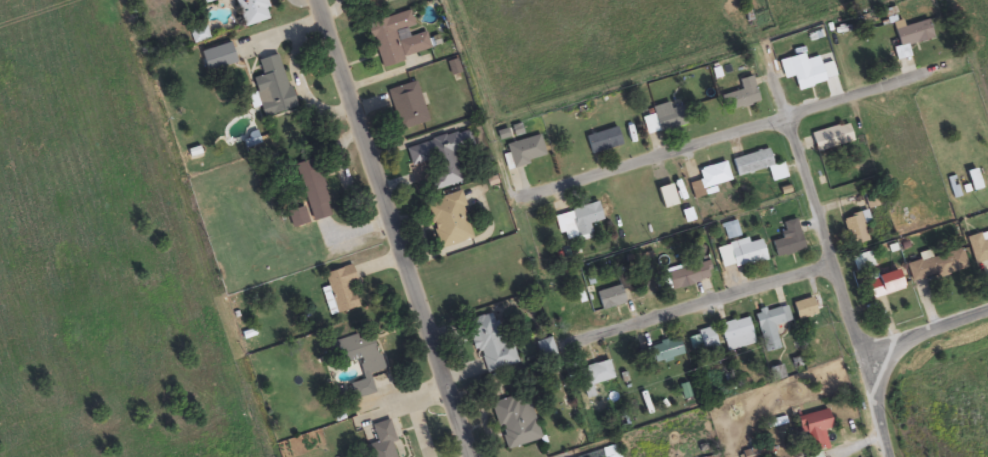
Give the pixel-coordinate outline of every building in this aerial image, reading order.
[(243,27),(269,20),(264,0),(236,0),(243,27)] [(377,65),(440,48),(438,37),(427,40),(425,32),(399,39),(397,32),(413,28),(409,12),(366,23),(377,65)] [(905,46),(931,39),(927,21),(892,30),(897,48),(893,49),(896,60),(908,57),(905,46)] [(188,35),(193,45),(208,38),(203,28),(188,35)] [(795,90),(835,79),(831,63),(820,65),(818,58),(805,61),(803,54),(787,59),(795,90)] [(294,108),(277,56),(257,62),(262,76),(250,80),(262,118),(294,108)] [(759,102),(750,76),(736,81),(740,90),(718,98),(724,115),(759,102)] [(426,124),(416,83),(386,90),(397,131),(426,124)] [(646,135),(676,126),(669,103),(648,109),(650,116),(641,119),(646,135)] [(808,135),(813,154),(852,142),(846,124),(808,135)] [(621,146),(616,128),(582,137),(588,155),(621,146)] [(406,147),(412,169),(424,165),(431,191),(462,182),(454,154),(471,149),(466,131),(406,147)] [(545,159),(539,136),(505,144),(511,168),(545,159)] [(730,160),(734,178),(766,169),(769,183),(785,179),(781,163),(771,166),(766,150),(730,160)] [(310,222),(329,217),(312,160),(293,165),(310,222)] [(699,182),(688,184),(689,194),(728,186),(724,164),(697,170),(699,182)] [(964,172),(969,192),(981,189),(975,169),(964,172)] [(655,190),(661,210),(676,206),(670,185),(655,190)] [(425,201),(436,249),(471,241),(461,194),(425,201)] [(592,234),(589,224),(600,222),(596,204),(554,215),(561,242),(592,234)] [(306,223),(301,207),(286,213),(291,229),(306,223)] [(867,224),(864,212),(842,217),(848,246),(867,242),(863,225),(867,224)] [(779,223),(783,238),(769,242),(774,258),(803,250),(794,219),(779,223)] [(965,238),(973,264),(987,260),(987,231),(965,238)] [(716,248),(721,270),(765,260),(760,238),(716,248)] [(965,267),(959,248),(905,265),(911,284),(965,267)] [(873,265),(868,251),(851,258),(856,272),(873,265)] [(711,278),(705,261),(664,274),(670,291),(711,278)] [(359,307),(347,266),(323,273),(335,314),(359,307)] [(864,280),(870,299),(901,290),(895,270),(864,280)] [(623,303),(617,285),(594,293),(600,311),(623,303)] [(790,304),(797,322),(817,313),(810,296),(790,304)] [(765,353),(779,348),(773,327),(790,322),(785,305),(754,315),(765,353)] [(516,363),(510,338),(499,341),(492,313),(467,320),(480,373),(516,363)] [(725,353),(754,344),(746,317),(717,326),(725,353)] [(687,336),(692,353),(717,345),(711,328),(687,336)] [(374,393),(369,375),(382,372),(370,331),(325,343),(331,367),(357,360),(362,380),(348,384),(352,399),(374,393)] [(645,365),(675,359),(672,342),(641,348),(645,365)] [(579,367),(585,398),(595,397),(593,383),(612,380),(609,361),(579,367)] [(767,369),(771,382),(783,378),(780,365),(767,369)] [(491,402),(502,449),(539,440),(527,393),(491,402)] [(797,418),(807,453),(830,447),(821,411),(797,418)] [(376,442),(364,446),(367,456),(397,456),(393,442),(394,442),(388,420),(371,425),(376,442)]
